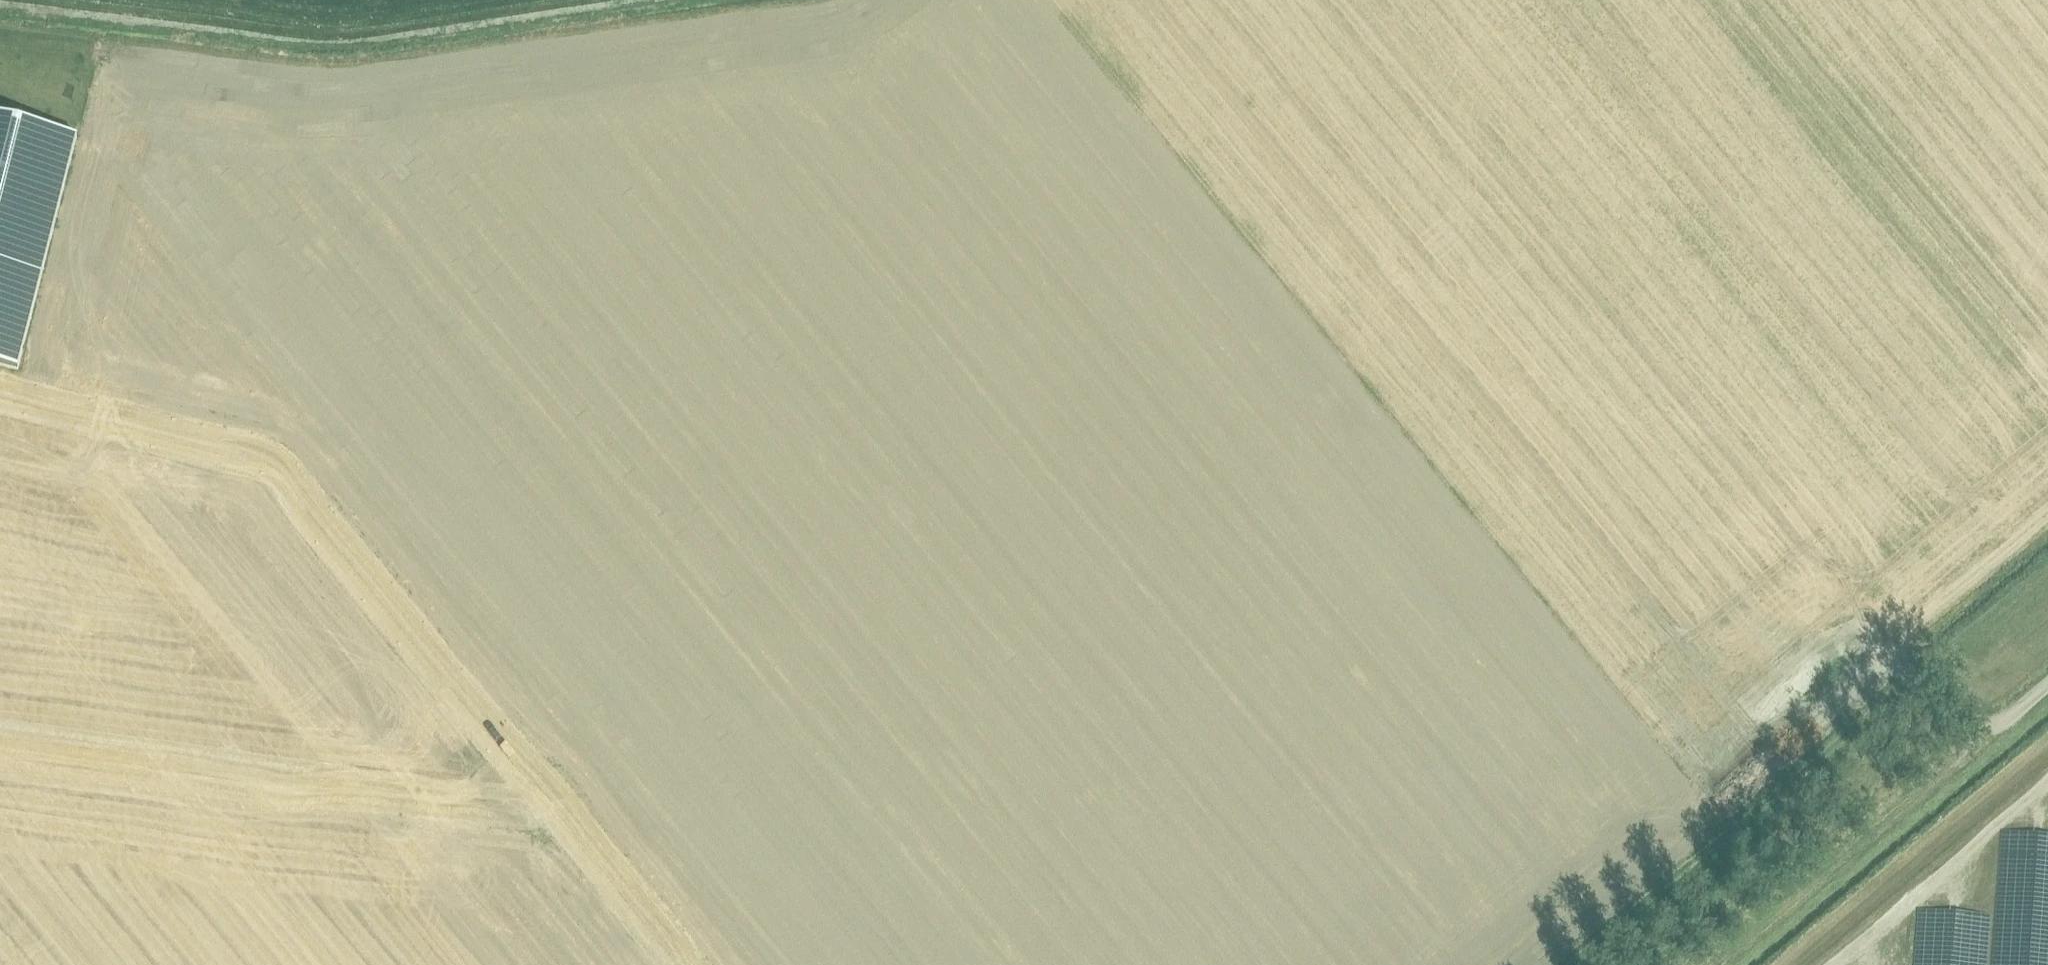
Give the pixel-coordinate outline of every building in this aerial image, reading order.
[(18,371),(76,139),(0,120),(0,367),(18,371)]
